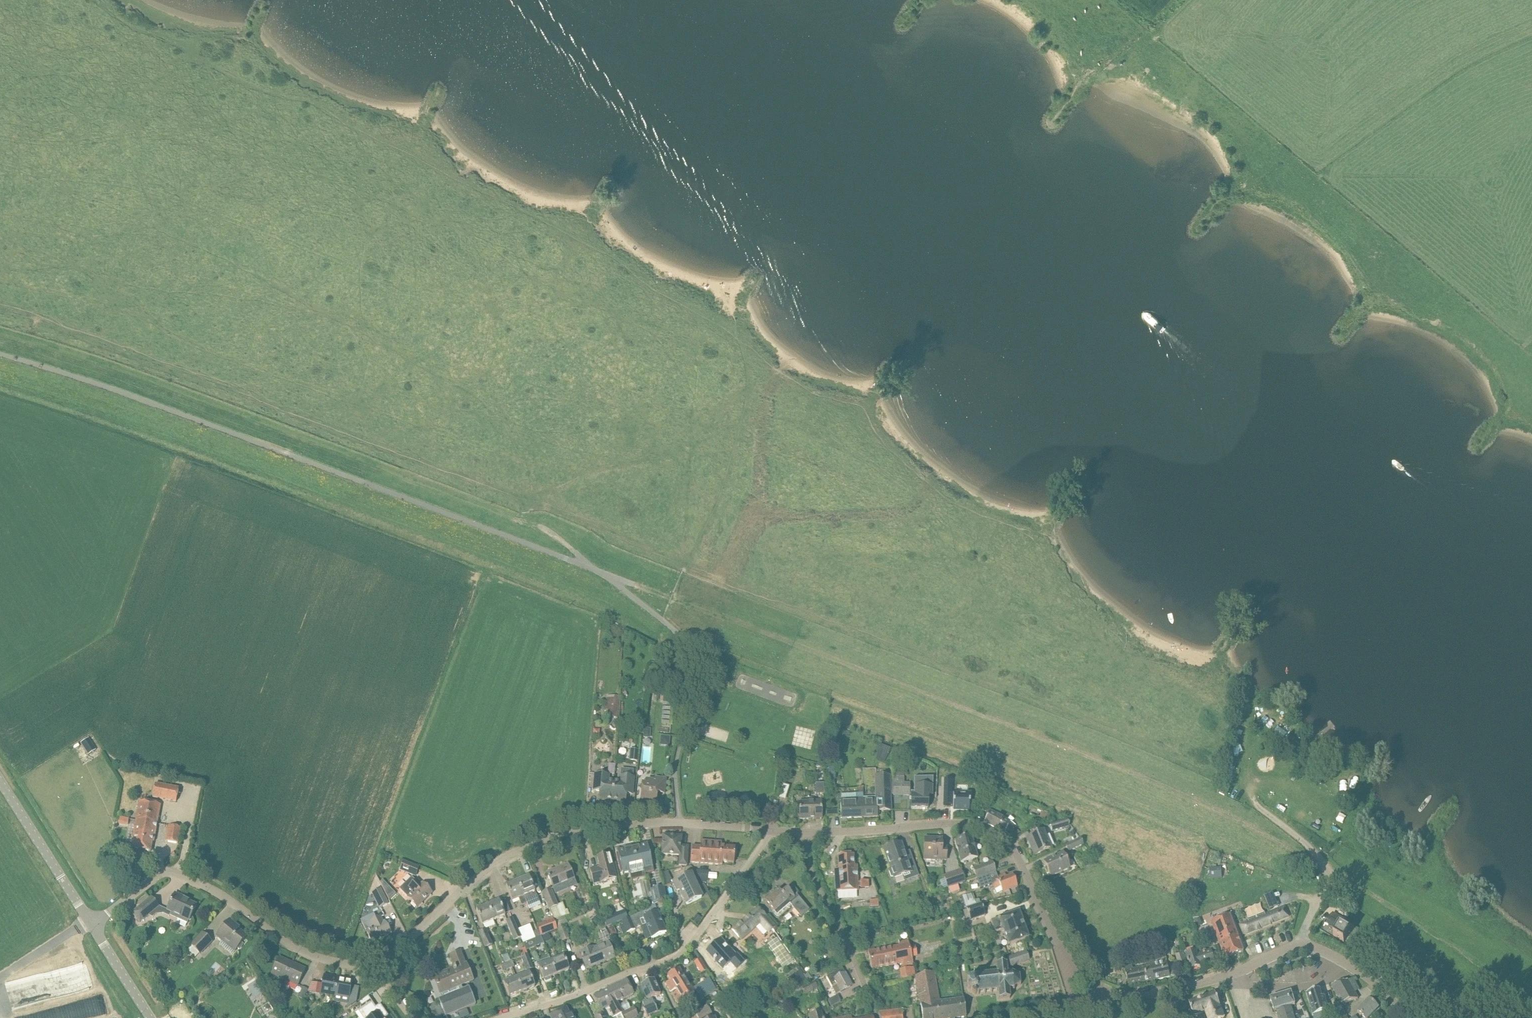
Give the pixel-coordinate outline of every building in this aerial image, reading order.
[(663,691),(662,699),(670,700),(671,692),(663,691)] [(608,702),(606,709),(608,710),(607,713),(619,717),(620,697),(609,696),(608,702)] [(669,745),(670,736),(659,735),(659,745),(669,745)] [(90,739),(81,744),(88,755),(97,750),(90,739)] [(829,765),(828,779),(835,780),(836,766),(829,765)] [(863,799),(864,817),(877,816),(877,811),(890,811),(890,795),(889,780),(889,776),(876,777),(876,769),(863,770),(865,790),(875,790),(876,799),(867,799),(863,799)] [(824,773),(809,773),(810,786),(813,786),(814,786),(814,794),(823,794),(823,786),(825,786),(824,773)] [(909,785),(904,784),(904,780),(901,777),(901,773),(893,773),(893,795),(909,796),(909,787),(909,785)] [(612,801),(614,781),(608,780),(608,775),(595,774),(594,791),(600,792),(599,800),(604,800),(605,802),(610,803),(611,801),(612,801)] [(620,777),(620,782),(614,781),(612,801),(625,802),(626,794),(632,795),(633,778),(620,777)] [(642,784),(640,803),(656,805),(657,793),(664,794),(666,779),(658,778),(657,781),(647,780),(647,784),(642,784)] [(909,793),(909,796),(911,796),(911,809),(927,809),(927,797),(931,797),(931,779),(914,779),(914,793),(909,793)] [(944,780),(943,805),(953,805),(953,812),(969,812),(969,804),(970,804),(970,802),(969,802),(969,793),(966,793),(965,793),(958,793),(957,793),(951,793),(952,780),(944,779),(944,780)] [(155,784),(153,797),(176,802),(179,789),(155,784)] [(784,799),(787,786),(781,784),(778,797),(784,799)] [(716,798),(727,795),(725,788),(715,791),(716,798)] [(1344,789),(1342,795),(1350,797),(1352,791),(1344,789)] [(849,817),(849,818),(864,817),(863,799),(863,794),(840,795),(841,816),(847,816),(847,817),(849,817)] [(157,824),(160,805),(139,801),(136,820),(157,824)] [(821,802),(799,802),(800,819),(822,819),(821,802)] [(1005,832),(1009,834),(1014,825),(1010,822),(990,811),(984,822),(1005,833),(1005,832)] [(117,823),(126,826),(128,818),(119,816),(117,823)] [(157,824),(136,820),(131,844),(133,844),(133,848),(151,851),(152,842),(154,842),(157,824)] [(1067,820),(1050,824),(1052,831),(1069,827),(1067,820)] [(169,826),(166,841),(178,844),(181,828),(169,826)] [(1043,832),(1029,838),(1033,846),(1031,847),(1035,855),(1050,848),(1043,832)] [(681,846),(681,837),(663,836),(662,854),(680,855),(679,865),(687,866),(688,846),(681,846)] [(972,836),(955,841),(961,863),(977,858),(972,836)] [(942,839),(924,839),(924,851),(924,860),(946,860),(946,848),(942,847),(942,839)] [(1080,839),(1066,845),(1068,851),(1083,845),(1080,839)] [(691,863),(714,864),(716,842),(701,841),(700,847),(692,846),(691,863)] [(714,864),(722,864),(723,862),(734,863),(735,848),(721,847),(722,842),(716,842),(714,864)] [(901,843),(884,849),(891,870),(889,871),(891,877),(893,876),(894,879),(903,875),(911,872),(917,870),(914,863),(908,865),(904,853),(901,843)] [(617,854),(617,853),(616,854),(621,872),(622,871),(623,874),(624,874),(623,873),(644,869),(645,873),(644,873),(645,874),(654,871),(653,871),(652,867),(653,867),(651,860),(651,859),(650,855),(647,844),(632,848),(631,846),(632,846),(623,848),(624,848),(624,850),(618,851),(618,850),(617,851),(618,853),(617,854)] [(590,870),(594,884),(616,878),(610,854),(597,857),(600,867),(590,870)] [(834,869),(836,892),(858,890),(858,886),(860,885),(860,887),(869,886),(868,879),(860,880),(860,882),(858,883),(857,865),(854,866),(853,854),(838,855),(839,869),(834,869)] [(1051,876),(1069,868),(1062,854),(1044,862),(1051,876)] [(419,868),(404,862),(400,870),(415,876),(419,868)] [(976,878),(996,871),(992,862),(973,869),(976,878)] [(574,880),(568,865),(547,873),(548,876),(549,879),(550,879),(554,888),(556,887),(558,893),(569,888),(566,883),(574,880)] [(1222,877),(1221,867),(1210,868),(1210,878),(1222,877)] [(965,882),(961,871),(944,877),(948,888),(965,882)] [(995,872),(976,879),(980,888),(993,884),(995,889),(1000,887),(1002,892),(1017,886),(1013,875),(1006,877),(1005,874),(997,877),(995,872)] [(673,883),(677,892),(680,891),(687,905),(701,898),(690,874),(673,883)] [(399,889),(408,898),(417,907),(432,893),(423,883),(421,885),(417,880),(416,881),(412,877),(399,889)] [(529,877),(517,881),(527,904),(538,899),(535,892),(529,877)] [(517,881),(506,886),(512,901),(519,898),(522,906),(527,904),(517,881)] [(663,887),(651,890),(653,899),(647,901),(649,907),(655,906),(655,905),(667,902),(663,887)] [(385,898),(381,889),(372,893),(380,908),(388,904),(385,898)] [(396,894),(391,889),(386,894),(389,900),(396,894)] [(551,889),(543,893),(550,909),(558,906),(551,889)] [(800,917),(809,910),(796,895),(796,896),(794,898),(787,890),(782,894),(779,890),(766,902),(777,915),(790,904),(800,917)] [(175,893),(167,910),(180,916),(179,919),(187,923),(188,920),(189,921),(197,905),(189,902),(183,899),(183,897),(175,893)] [(966,908),(976,905),(973,893),(963,896),(966,908)] [(132,913),(140,922),(159,906),(151,897),(132,913)] [(488,905),(494,920),(505,916),(499,901),(488,905)] [(967,910),(963,911),(966,919),(968,919),(970,918),(971,921),(985,916),(981,903),(967,908),(967,910)] [(482,925),(494,920),(488,905),(476,910),(482,925)] [(1249,921),(1240,925),(1244,935),(1288,917),(1284,907),(1266,914),(1265,911),(1248,918),(1249,921)] [(758,908),(732,930),(740,939),(744,943),(752,936),(758,944),(774,930),(769,922),(769,921),(758,908)] [(613,925),(622,921),(628,918),(624,910),(603,918),(606,927),(607,927),(613,925)] [(643,917),(651,937),(652,938),(666,932),(657,911),(643,917)] [(995,934),(1003,931),(1008,945),(1028,938),(1019,911),(999,919),(991,922),(995,934)] [(1344,943),(1350,933),(1344,929),(1348,922),(1334,912),(1329,920),(1327,918),(1320,931),(1337,941),(1337,939),(1344,943)] [(366,932),(372,943),(391,934),(385,922),(383,923),(380,917),(377,919),(375,916),(372,915),(363,920),(362,923),(366,932)] [(1224,950),(1227,957),(1244,951),(1230,915),(1211,922),(1223,951),(1224,950)] [(547,922),(536,926),(540,936),(557,930),(553,918),(546,921),(547,922)] [(622,921),(627,933),(635,929),(630,918),(628,918),(622,921)] [(517,930),(513,919),(506,922),(513,941),(521,938),(517,930)] [(228,921),(216,936),(223,941),(235,951),(238,948),(239,949),(244,944),(242,943),(247,937),(237,929),(239,927),(234,923),(230,920),(228,921)] [(530,925),(517,930),(521,938),(523,944),(524,944),(533,940),(540,937),(537,931),(533,933),(530,925)] [(569,939),(564,925),(557,927),(562,941),(569,939)] [(608,929),(611,936),(617,934),(614,927),(608,929)] [(479,933),(485,948),(492,945),(486,930),(479,933)] [(191,946),(188,950),(195,957),(199,953),(200,954),(212,941),(203,933),(191,945),(191,946)] [(549,934),(541,937),(544,943),(551,940),(549,934)] [(540,937),(533,940),(536,946),(544,943),(541,937),(541,936),(540,937)] [(776,937),(766,944),(782,969),(793,962),(776,937)] [(913,964),(908,940),(898,943),(899,947),(875,952),(875,949),(868,951),(871,969),(902,962),(903,966),(913,964)] [(720,941),(707,952),(714,960),(713,961),(715,962),(716,961),(723,969),(731,962),(737,969),(743,963),(736,956),(735,957),(728,949),(725,945),(725,946),(720,941)] [(614,957),(608,943),(594,949),(593,948),(580,953),(586,969),(614,957)] [(472,980),(466,965),(460,951),(450,955),(455,967),(453,968),(454,970),(434,978),(442,998),(439,999),(446,1016),(476,1004),(476,1003),(475,1004),(468,988),(469,988),(469,987),(463,989),(462,985),(472,980)] [(1191,969),(1201,966),(1215,961),(1212,951),(1197,956),(1196,951),(1186,954),(1191,969)] [(1029,960),(1026,952),(1008,959),(1009,963),(1006,963),(996,964),(997,972),(975,974),(975,973),(968,974),(969,979),(968,979),(968,980),(967,980),(968,991),(972,991),(972,993),(974,995),(976,994),(976,993),(978,993),(978,994),(998,992),(999,1000),(1010,999),(1009,996),(1011,994),(1011,992),(1009,991),(1014,990),(1020,985),(1021,984),(1020,976),(1019,975),(1012,972),(1011,972),(1010,967),(1029,960)] [(1155,965),(1152,966),(1155,980),(1176,975),(1174,967),(1186,963),(1183,955),(1182,952),(1176,954),(1178,960),(1173,961),(1168,962),(1167,957),(1154,960),(1155,965)] [(533,968),(528,954),(521,957),(527,971),(533,968)] [(1152,966),(1155,965),(1153,955),(1146,957),(1149,966),(1125,972),(1129,987),(1142,984),(1142,983),(1155,980),(1152,966)] [(564,956),(551,961),(556,975),(569,970),(564,956)] [(272,973),(285,979),(292,963),(279,958),(272,973)] [(700,959),(694,963),(701,974),(707,971),(700,959)] [(550,977),(556,975),(551,961),(538,966),(543,980),(544,980),(545,982),(551,980),(550,977)] [(512,967),(510,962),(502,965),(505,970),(512,967)] [(285,979),(298,985),(305,969),(292,963),(285,979)] [(39,998),(88,988),(83,964),(34,974),(39,998)] [(901,975),(898,976),(899,980),(914,976),(912,967),(900,970),(901,975)] [(670,992),(675,989),(687,982),(679,968),(667,975),(670,980),(665,983),(670,992)] [(826,978),(836,995),(852,985),(843,969),(826,978)] [(517,978),(522,992),(535,987),(530,973),(517,978)] [(966,1017),(964,1001),(939,1004),(935,973),(917,976),(923,1017),(957,1017),(966,1017)] [(321,993),(335,996),(338,978),(324,976),(322,984),(321,993)] [(338,978),(335,996),(342,997),(341,1004),(348,1005),(347,1008),(356,1002),(357,997),(349,996),(351,986),(352,984),(352,981),(338,978)] [(522,992),(517,978),(504,983),(509,997),(522,992)] [(641,997),(645,996),(647,1000),(652,998),(660,995),(654,979),(641,985),(641,986),(638,988),(641,997)] [(1342,1004),(1358,999),(1354,993),(1348,982),(1348,980),(1332,985),(1342,1004)] [(1355,980),(1348,982),(1354,993),(1360,990),(1355,980)] [(627,981),(610,989),(617,1003),(634,995),(632,992),(627,981)] [(710,981),(693,991),(694,993),(697,992),(701,999),(715,990),(710,981)] [(672,994),(677,1003),(694,993),(693,991),(687,982),(675,989),(677,991),(672,994)] [(815,982),(803,988),(806,994),(818,988),(815,982)] [(610,989),(594,997),(597,1004),(600,1008),(601,1012),(603,1011),(610,1007),(613,1015),(615,1017),(621,1014),(623,1013),(617,1003),(610,989)] [(1320,989),(1306,993),(1313,1015),(1329,1010),(1325,996),(1322,997),(1320,989)] [(1291,992),(1270,998),(1274,1011),(1277,1011),(1291,1006),(1295,1005),(1291,992)] [(1215,993),(1189,1003),(1194,1016),(1206,1011),(1208,1017),(1224,1017),(1225,1017),(1220,1006),(1215,993)] [(368,996),(361,1001),(364,1005),(370,1000),(368,996)] [(840,1001),(837,996),(827,1001),(830,1006),(840,1001)] [(652,998),(647,1000),(643,1001),(643,1002),(646,1009),(644,1010),(647,1016),(657,1011),(652,998)] [(1369,998),(1357,1011),(1365,1017),(1368,1017),(1379,1008),(1369,998)] [(866,1006),(864,999),(858,1001),(860,1008),(866,1006)] [(360,1010),(366,1017),(385,1017),(388,1016),(380,1004),(375,1007),(372,1002),(360,1010)] [(707,1005),(695,1012),(698,1017),(713,1017),(711,1014),(707,1005)] [(1291,1006),(1277,1011),(1279,1017),(1294,1017),(1291,1006)] [(571,1013),(569,1015),(566,1008),(550,1016),(551,1017),(574,1017),(571,1013)] [(623,1013),(625,1017),(633,1017),(638,1016),(634,1008),(623,1013)] [(458,1012),(460,1017),(463,1017),(469,1016),(466,1009),(458,1012)] [(680,1017),(684,1017),(688,1016),(684,1010),(677,1014),(680,1017)] [(901,1010),(878,1013),(880,1017),(903,1017),(901,1010)]
